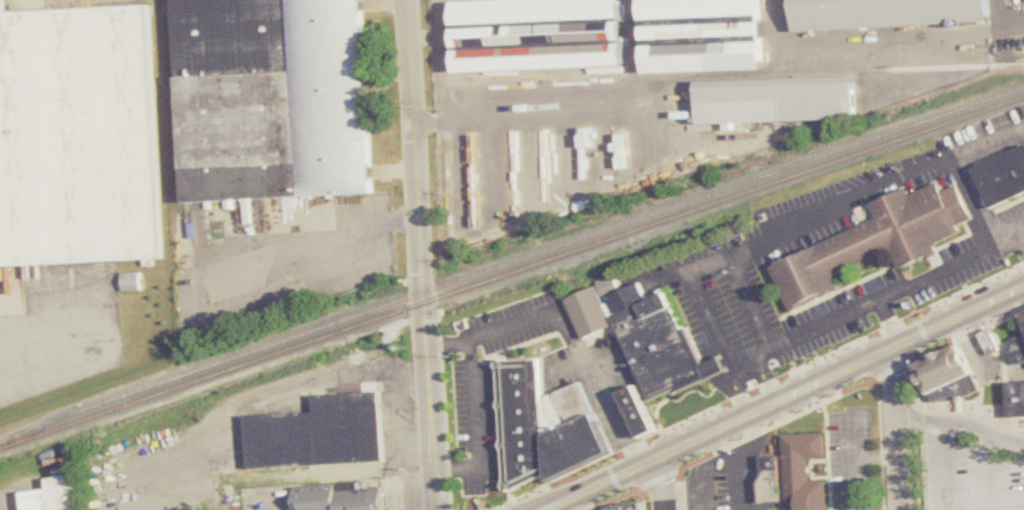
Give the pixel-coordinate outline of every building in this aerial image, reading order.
[(186,205),(175,0),(365,0),(376,195),(186,205)] [(454,3),(457,74),(625,68),(623,0),(538,0),(454,3)] [(645,74),(763,71),(761,0),(643,0),(645,74)] [(990,0),(794,0),(795,32),(990,24),(990,0)] [(162,258),(0,266),(0,14),(149,6),(162,258)] [(698,124),(855,121),(854,78),(697,82),(698,124)] [(974,169),(994,209),(1023,195),(1023,146),(974,169)] [(959,186),(974,220),(959,227),(963,235),(936,247),(941,259),(931,263),(929,259),(902,272),(893,252),(836,279),(841,291),(792,314),(771,268),(877,219),(871,207),(909,189),(914,196),(941,183),(945,193),(959,186)] [(141,274),(124,274),(124,292),(141,292),(141,274)] [(648,403),(727,375),(721,358),(698,366),(671,291),(646,300),(641,285),(620,293),(614,277),(598,283),(600,288),(569,299),(583,339),(621,326),(648,403)] [(980,335),(990,355),(1000,351),(990,330),(980,335)] [(1022,336),(1012,339),(1010,344),(1007,346),(1008,350),(1015,366),(1023,363),(1023,337),(1022,336)] [(959,345),(915,365),(933,401),(961,400),(980,390),(959,345)] [(499,360),(505,482),(507,489),(514,489),(536,481),(545,476),(548,482),(611,452),(584,384),(581,384),(547,397),(543,397),(541,358),(499,360)] [(246,417),(249,470),(385,462),(381,392),(377,392),(377,382),(339,384),(339,395),(315,397),(316,413),(246,417)] [(658,433),(637,386),(621,393),(642,440),(658,433)] [(1010,387),(1023,386),(1023,420),(1013,421),(1012,406),(1010,387)] [(786,509),(828,509),(827,481),(810,481),(809,459),(825,459),(825,434),(784,435),(786,509)] [(162,465),(118,465),(118,454),(87,454),(87,466),(103,466),(103,477),(91,477),(91,509),(162,509),(162,465)] [(761,458),(761,503),(781,503),(781,458),(761,458)] [(78,476),(47,479),(48,490),(22,492),(24,509),(82,509),(78,476)] [(384,485),(359,487),(358,480),(296,485),(298,509),(338,509),(386,509),(384,485)]
